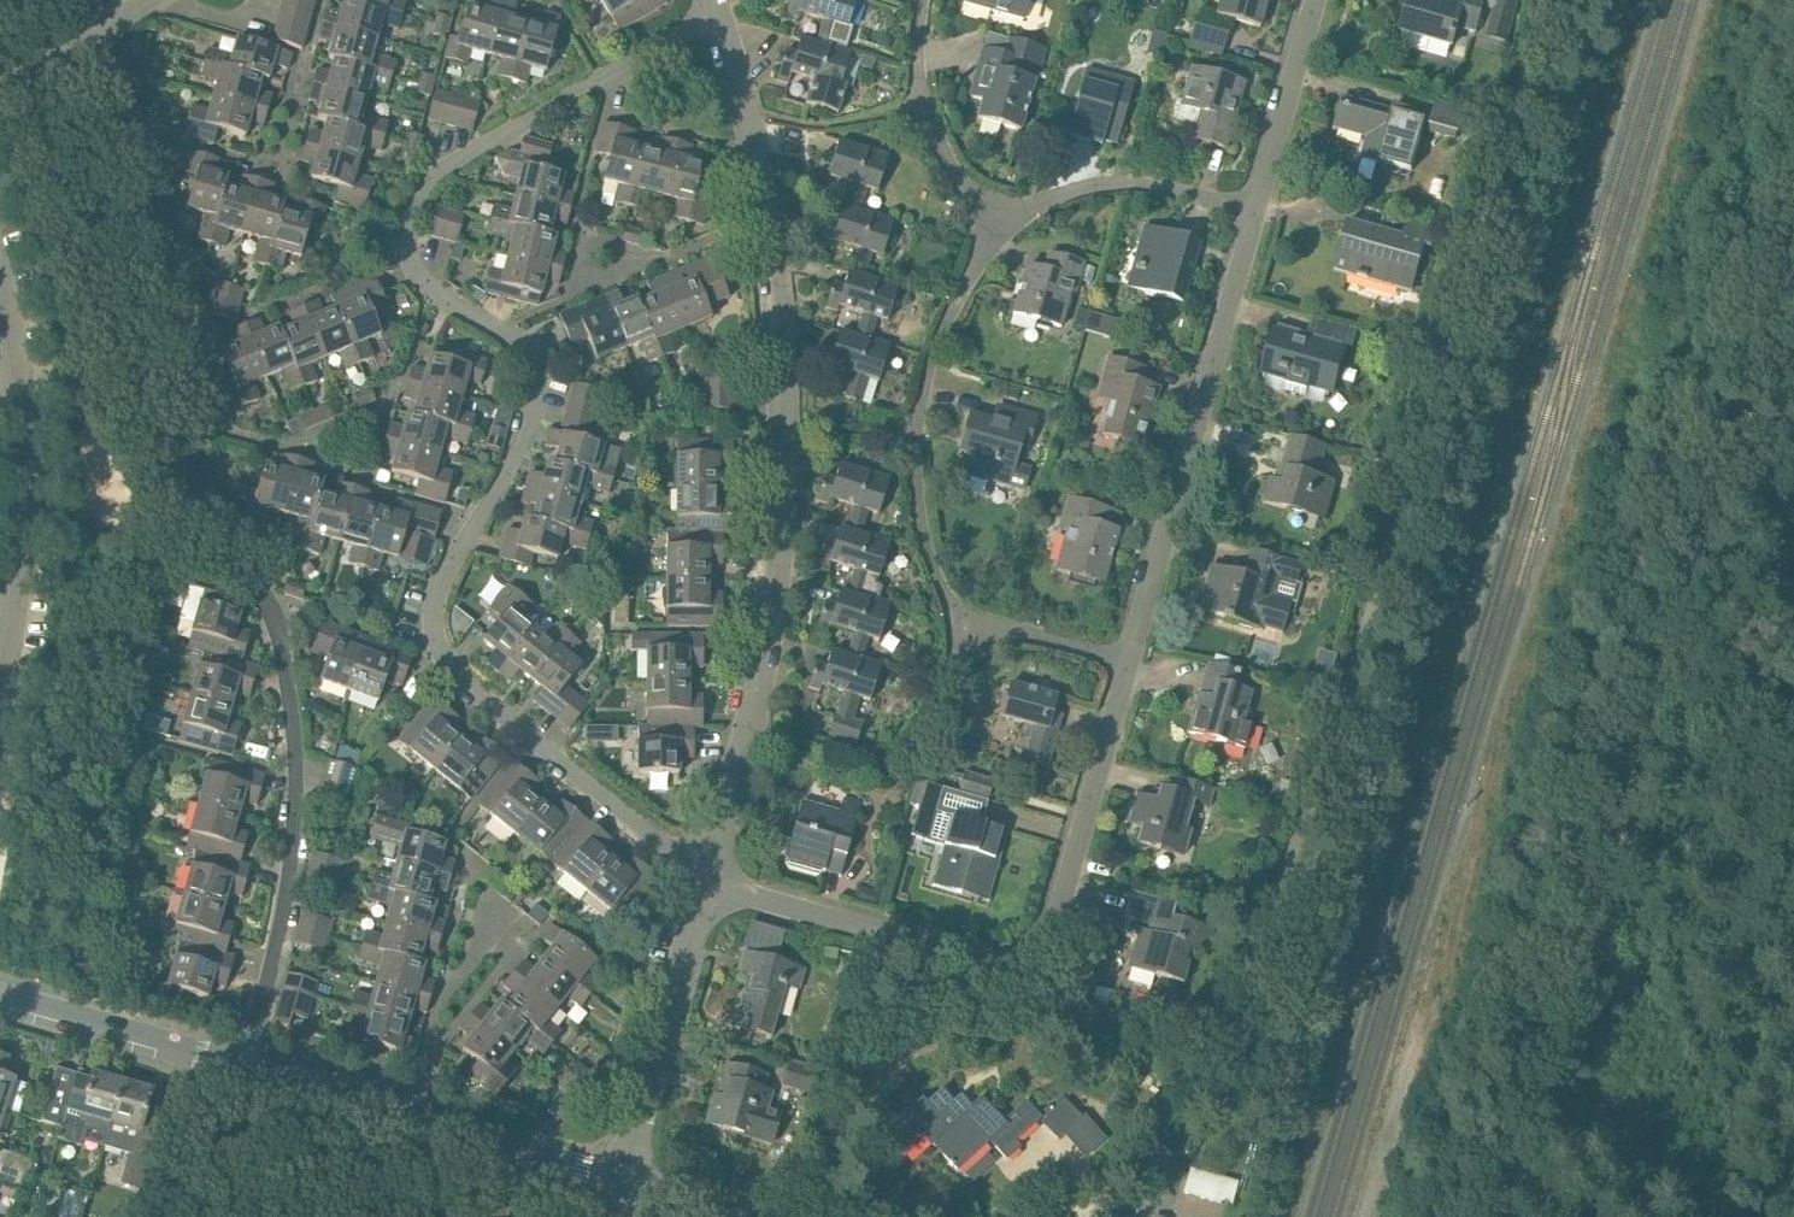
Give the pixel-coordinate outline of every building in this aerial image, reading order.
[(314,6),(293,0),(284,0),(281,11),(310,20),(314,6)] [(404,16),(350,0),(345,0),(342,13),(327,9),(323,24),(379,39),(383,24),(400,29),(404,16)] [(404,16),(408,1),(405,0),(350,0),(404,16)] [(503,1),(500,0),(486,0),(483,11),(468,7),(460,40),(452,38),(447,57),(469,63),(472,51),(488,55),(503,1)] [(619,31),(667,3),(665,0),(600,0),(619,31)] [(786,14),(798,18),(800,13),(824,20),(817,43),(831,48),(832,45),(838,24),(848,27),(856,0),(791,0),(786,14)] [(966,3),(1023,20),(1029,0),(967,0),(966,3)] [(1217,16),(1260,27),(1268,0),(1221,0),(1217,16)] [(1401,31),(1452,46),(1458,26),(1475,31),(1474,33),(1476,34),(1484,4),(1485,0),(1410,0),(1401,31)] [(1507,40),(1518,0),(1516,0),(1485,0),(1484,4),(1494,7),(1486,34),(1507,40)] [(513,19),(517,5),(503,1),(488,55),(503,59),(498,76),(513,80),(528,23),(513,19)] [(306,34),(310,20),(281,11),(277,25),(306,34)] [(546,71),(561,17),(545,13),(541,27),(528,23),(513,80),(525,84),(530,67),(546,71)] [(438,15),(435,25),(448,29),(451,19),(438,15)] [(374,56),(379,39),(323,24),(319,39),(333,43),(329,58),(335,60),(393,76),(397,62),(374,56)] [(1228,33),(1205,27),(1194,24),(1188,46),(1199,49),(1222,55),(1228,33)] [(302,49),(306,34),(277,25),(273,41),(302,49)] [(446,38),(448,29),(435,25),(432,34),(446,38)] [(149,46),(152,35),(134,31),(132,41),(149,46)] [(1042,68),(1047,48),(1008,37),(1003,54),(984,48),(970,95),(983,99),(978,118),(1021,130),(1034,80),(1020,76),(1023,62),(1042,68)] [(831,48),(817,43),(801,38),(797,52),(786,49),(777,79),(788,83),(789,83),(792,73),(813,79),(806,104),(838,114),(846,87),(841,85),(852,51),(832,45),(831,48)] [(273,65),(287,69),(292,54),(238,39),(233,55),(209,48),(205,62),(262,78),(269,80),(273,65)] [(132,41),(131,41),(131,43),(124,42),(121,53),(146,60),(149,46),(132,41)] [(876,59),(864,55),(863,60),(861,66),(873,69),(876,59)] [(389,90),(393,76),(335,60),(331,73),(317,69),(313,84),(368,101),(372,85),(389,90)] [(258,92),(262,78),(205,62),(201,75),(219,80),(215,96),(268,111),(272,96),(258,92)] [(1244,83),(1245,82),(1193,67),(1183,101),(1177,99),(1174,110),(1174,115),(1179,118),(1199,124),(1194,140),(1226,149),(1234,119),(1229,118),(1240,82),(1244,83)] [(1104,140),(1117,144),(1134,82),(1087,68),(1068,135),(1102,144),(1104,140)] [(435,77),(434,77),(421,73),(419,83),(432,87),(435,77)] [(429,96),(432,87),(419,83),(416,93),(429,96)] [(364,116),(368,101),(313,84),(309,99),(323,103),(319,118),(328,121),(386,137),(390,123),(364,116)] [(444,123),(452,94),(436,90),(435,95),(428,119),(444,123)] [(458,127),(466,98),(452,94),(444,123),(458,127)] [(264,126),(268,111),(215,96),(211,110),(193,106),(184,135),(214,143),(218,129),(245,137),(249,122),(264,126)] [(473,131),(481,102),(466,98),(458,127),(473,131)] [(1436,100),(1428,132),(1456,140),(1466,108),(1436,100)] [(1341,104),(1334,127),(1368,137),(1362,158),(1380,163),(1381,161),(1412,170),(1427,120),(1412,116),(1414,109),(1395,104),(1393,110),(1377,106),(1374,114),(1341,104)] [(1470,117),(1465,135),(1478,139),(1483,121),(1470,117)] [(382,150),(386,137),(328,121),(324,134),(310,130),(306,144),(361,160),(365,145),(382,150)] [(633,131),(632,130),(603,123),(595,153),(611,157),(605,181),(620,185),(616,201),(630,205),(644,149),(630,145),(633,131)] [(423,136),(419,135),(410,133),(407,143),(420,147),(423,136)] [(571,209),(575,194),(560,190),(564,176),(542,170),(544,162),(548,163),(553,145),(524,138),(519,154),(512,152),(506,175),(522,180),(517,196),(571,209)] [(677,142),(663,138),(662,138),(658,152),(644,149),(630,205),(645,209),(649,191),(664,195),(677,142)] [(860,211),(868,188),(878,191),(889,155),(868,148),(867,150),(839,141),(834,156),(824,152),(816,178),(828,181),(829,176),(853,184),(846,207),(860,211)] [(692,146),(691,145),(677,142),(664,195),(678,199),(674,218),(703,225),(711,195),(696,191),(703,164),(688,160),(692,146)] [(418,156),(420,147),(407,143),(405,152),(418,156)] [(357,176),(361,160),(306,144),(301,161),(316,165),(312,179),(339,187),(335,201),(365,210),(373,180),(357,176)] [(215,173),(218,159),(193,152),(187,173),(197,176),(188,208),(205,213),(197,240),(210,243),(226,186),(229,177),(215,173)] [(260,180),(246,176),(244,176),(240,190),(226,186),(210,243),(224,247),(229,229),(245,234),(260,180)] [(270,198),(272,191),(274,184),(260,180),(245,234),(260,238),(253,263),(267,266),(283,210),(285,203),(270,198)] [(567,225),(571,209),(517,196),(514,211),(496,206),(492,220),(549,234),(553,221),(567,225)] [(320,228),(326,206),(301,199),(297,213),(283,210),(267,266),(281,271),(286,253),(301,257),(310,225),(320,228)] [(443,238),(451,209),(435,204),(427,234),(443,238)] [(727,206),(724,212),(726,220),(738,217),(735,205),(727,206)] [(860,211),(846,207),(844,206),(839,220),(829,217),(821,242),(833,246),(834,241),(859,248),(851,272),(864,275),(872,251),(882,254),(893,220),(873,213),(872,216),(860,211)] [(443,238),(455,241),(457,242),(465,213),(451,209),(443,238)] [(1346,240),(1341,258),(1352,261),(1348,273),(1410,290),(1419,260),(1422,261),(1426,244),(1432,246),(1438,227),(1409,219),(1404,237),(1348,221),(1343,239),(1346,240)] [(556,236),(549,234),(492,220),(489,233),(513,239),(508,256),(563,270),(567,255),(552,251),(556,236)] [(637,244),(641,231),(625,227),(621,240),(637,244)] [(1129,285),(1183,301),(1197,252),(1191,251),(1194,240),(1145,227),(1129,285)] [(1079,282),(1084,263),(1049,253),(1044,271),(1027,266),(1014,313),(1060,327),(1073,280),(1079,282)] [(559,285),(563,270),(508,256),(504,272),(491,268),(484,292),(538,306),(540,296),(541,296),(544,281),(559,285)] [(682,328),(710,316),(707,308),(729,299),(712,257),(662,278),(682,328)] [(729,268),(734,280),(747,275),(742,263),(729,268)] [(864,275),(851,272),(849,271),(844,285),(834,282),(826,307),(838,311),(839,305),(864,313),(856,336),(869,340),(870,338),(877,316),(887,319),(899,285),(878,278),(877,280),(864,275)] [(221,275),(219,282),(228,285),(230,277),(221,275)] [(389,309),(376,277),(375,276),(330,295),(336,309),(359,364),(374,358),(367,341),(381,335),(374,316),(389,309)] [(667,334),(682,328),(662,278),(647,284),(653,297),(640,303),(661,357),(675,351),(667,334)] [(244,289),(238,287),(228,285),(219,282),(215,281),(211,296),(240,304),(244,289)] [(468,294),(467,295),(480,303),(481,300),(485,294),(472,286),(468,294)] [(661,357),(640,303),(638,299),(624,305),(618,291),(604,297),(625,349),(641,342),(650,362),(661,357)] [(236,320),(240,304),(211,296),(206,312),(236,320)] [(597,361),(625,349),(604,297),(560,315),(572,345),(587,338),(597,361)] [(359,364),(336,309),(323,314),(318,301),(303,307),(325,359),(340,352),(347,369),(359,364)] [(312,364),(325,359),(303,307),(289,313),(294,327),(281,332),(304,387),(319,380),(312,364)] [(1075,326),(1085,329),(1090,312),(1080,309),(1075,326)] [(1085,331),(1115,340),(1121,320),(1090,312),(1085,329),(1085,331)] [(304,387),(281,332),(279,327),(265,333),(259,319),(246,325),(267,377),(282,371),(291,392),(304,387)] [(1309,387),(1328,393),(1328,396),(1329,396),(1344,344),(1353,347),(1358,329),(1322,319),(1318,336),(1279,325),(1264,378),(1266,379),(1267,376),(1287,381),(1284,389),(1293,392),(1292,395),(1296,396),(1297,393),(1306,396),(1309,387)] [(254,383),(267,377),(246,325),(231,331),(236,345),(222,351),(233,377),(220,383),(232,412),(260,399),(254,383)] [(869,340),(856,336),(840,331),(835,346),(825,343),(817,367),(829,371),(831,366),(852,373),(844,397),(861,402),(868,377),(879,381),(891,345),(870,338),(869,340)] [(466,380),(481,385),(487,362),(456,353),(453,362),(431,356),(427,371),(413,367),(408,382),(461,396),(466,380)] [(1139,383),(1144,367),(1108,358),(1102,380),(1115,384),(1101,435),(1142,445),(1158,388),(1139,383)] [(734,378),(709,378),(701,378),(701,393),(734,393),(734,378)] [(457,412),(461,396),(408,382),(404,397),(418,401),(415,415),(472,430),(475,417),(457,412)] [(604,391),(598,389),(574,383),(570,397),(600,405),(604,391)] [(376,399),(371,389),(371,388),(355,394),(360,406),(376,399)] [(733,410),(734,393),(701,393),(701,410),(733,410)] [(596,420),(600,405),(570,397),(566,412),(596,420)] [(335,418),(334,417),(329,404),(314,410),(319,425),(335,418)] [(969,435),(964,453),(974,456),(969,473),(1009,484),(1025,489),(1032,468),(1015,463),(1021,442),(1031,445),(1039,417),(998,406),(994,421),(971,415),(966,434),(969,435)] [(303,431),(319,425),(314,410),(298,417),(303,431)] [(592,436),(596,420),(566,412),(562,427),(592,436)] [(472,430),(415,415),(409,413),(404,428),(390,424),(386,439),(440,453),(444,438),(467,445),(472,430)] [(504,438),(507,430),(493,426),(491,435),(504,438)] [(622,450),(603,445),(550,430),(545,446),(560,450),(556,463),(549,461),(549,462),(613,480),(622,450)] [(501,449),(504,438),(491,435),(488,446),(501,449)] [(1319,475),(1328,445),(1292,435),(1279,480),(1271,477),(1264,502),(1326,520),(1337,481),(1319,475)] [(436,468),(440,453),(386,439),(382,454),(396,458),(392,473),(419,480),(415,494),(445,503),(453,473),(436,468)] [(733,473),(733,441),(676,440),(677,487),(718,487),(718,473),(733,473)] [(300,459),(288,456),(284,455),(280,469),(265,465),(258,492),(243,488),(235,518),(264,526),(269,509),(284,513),(300,459)] [(310,478),(314,463),(300,459),(284,513),(300,517),(292,547),(305,551),(322,494),(325,482),(310,478)] [(610,492),(613,480),(549,462),(545,476),(531,472),(526,487),(581,503),(585,485),(610,492)] [(869,473),(842,464),(840,464),(836,478),(825,475),(817,500),(829,504),(831,499),(855,506),(847,529),(861,534),(869,510),(879,514),(890,478),(869,471),(869,473)] [(353,487),(342,484),(339,483),(335,498),(322,494),(305,551),(321,555),(325,539),(339,543),(353,487)] [(365,506),(369,492),(353,487),(339,543),(352,547),(348,563),(363,567),(379,510),(365,506)] [(577,517),(581,503),(526,487),(522,502),(536,506),(533,520),(526,518),(525,519),(590,537),(594,522),(577,517)] [(718,502),(718,487),(677,487),(677,533),(733,534),(733,502),(718,502)] [(1102,527),(1107,509),(1068,498),(1063,517),(1070,519),(1056,570),(1104,583),(1118,531),(1102,527)] [(379,510),(363,567),(378,571),(383,554),(427,567),(435,539),(442,512),(398,500),(394,514),(379,510)] [(586,549),(590,537),(525,519),(522,533),(507,529),(499,559),(529,568),(533,553),(556,560),(561,542),(586,549)] [(848,594),(861,596),(869,599),(870,597),(878,600),(883,588),(880,584),(876,583),(878,576),(879,577),(891,541),(869,534),(868,536),(861,534),(847,529),(841,527),(836,541),(825,538),(817,563),(829,567),(831,561),(856,570),(848,594)] [(621,544),(625,532),(619,530),(617,535),(612,533),(609,541),(621,544)] [(640,546),(646,540),(646,534),(632,533),(632,546),(640,546)] [(733,534),(677,533),(667,533),(668,578),(708,578),(708,564),(723,564),(723,534),(733,534)] [(1255,629),(1263,630),(1264,628),(1283,633),(1292,601),(1297,602),(1302,585),(1297,583),(1302,564),(1251,549),(1244,574),(1237,572),(1236,574),(1211,566),(1199,609),(1225,616),(1224,619),(1255,629)] [(668,625),(723,625),(723,594),(708,593),(708,578),(668,578),(668,625)] [(292,595),(296,584),(288,580),(283,592),(292,595)] [(302,599),(303,598),(306,587),(296,584),(292,595),(302,599)] [(242,662),(251,632),(237,628),(241,614),(220,608),(224,595),(189,585),(188,586),(189,587),(180,619),(195,623),(189,647),(206,652),(242,662)] [(499,672),(534,627),(522,617),(533,604),(509,585),(490,609),(501,619),(484,641),(496,650),(487,662),(499,672)] [(861,596),(848,594),(841,591),(837,604),(826,601),(818,626),(830,630),(831,625),(855,632),(848,656),(832,651),(861,660),(862,657),(868,636),(880,640),(891,604),(878,600),(870,597),(869,599),(861,596)] [(336,609),(349,612),(353,599),(340,595),(336,609)] [(628,623),(628,597),(614,597),(614,623),(628,623)] [(351,614),(366,620),(368,614),(364,605),(356,602),(351,614)] [(475,623),(456,609),(453,619),(454,628),(455,636),(463,639),(475,623)] [(368,638),(357,634),(324,621),(313,652),(328,658),(320,680),(349,691),(368,638)] [(532,679),(569,633),(558,624),(547,637),(534,627),(499,672),(511,682),(520,670),(532,679)] [(301,629),(295,645),(307,650),(313,633),(301,629)] [(558,719),(577,695),(566,686),(582,666),(569,656),(580,642),(569,633),(532,679),(543,689),(534,700),(558,719)] [(688,666),(703,666),(703,635),(630,634),(631,652),(648,651),(648,680),(688,680),(688,666)] [(414,655),(370,638),(368,638),(349,691),(378,701),(386,679),(402,685),(414,655)] [(861,660),(832,651),(832,650),(827,665),(817,661),(809,687),(821,690),(822,685),(843,692),(836,715),(835,715),(829,734),(857,743),(863,722),(853,719),(860,696),(870,699),(881,664),(862,657),(861,660)] [(250,697),(258,667),(242,662),(206,652),(193,695),(232,707),(236,693),(250,697)] [(922,675),(934,679),(938,667),(934,660),(927,656),(922,675)] [(1242,690),(1247,673),(1210,663),(1201,695),(1200,695),(1189,732),(1245,748),(1252,723),(1244,721),(1252,693),(1242,690)] [(688,696),(688,680),(648,680),(647,727),(703,727),(703,696),(688,696)] [(1026,759),(1048,765),(1062,714),(1054,712),(1058,696),(1011,682),(1001,716),(1035,726),(1026,759)] [(1297,701),(1306,713),(1315,706),(1305,694),(1297,701)] [(227,721),(232,707),(193,695),(179,740),(233,756),(242,725),(227,721)] [(558,719),(570,729),(589,705),(577,695),(558,719)] [(435,771),(461,738),(449,729),(458,717),(434,697),(399,742),(435,771)] [(385,716),(381,721),(384,727),(391,727),(395,722),(391,716),(385,716)] [(703,727),(647,727),(640,727),(639,773),(679,773),(679,758),(694,758),(694,727),(703,728),(703,727)] [(585,728),(585,744),(619,743),(619,728),(585,728)] [(506,755),(495,747),(481,736),(472,747),(461,738),(435,771),(471,799),(506,755)] [(340,746),(334,762),(358,768),(363,753),(340,746)] [(257,805),(266,775),(212,759),(200,805),(238,816),(242,801),(257,805)] [(350,799),(359,769),(358,768),(334,762),(329,760),(321,791),(344,797),(350,799)] [(540,782),(516,764),(515,762),(480,806),(516,835),(541,803),(530,794),(540,782)] [(964,771),(958,792),(988,801),(994,780),(964,771)] [(897,791),(909,795),(914,780),(901,777),(897,791)] [(1179,779),(1179,780),(1175,793),(1161,789),(1158,801),(1137,795),(1129,821),(1143,825),(1138,843),(1160,849),(1162,844),(1184,850),(1190,832),(1184,830),(1193,799),(1208,804),(1213,789),(1179,779)] [(942,788),(925,783),(916,781),(909,805),(918,808),(910,836),(944,846),(933,885),(934,885),(962,892),(964,887),(967,888),(969,882),(991,888),(990,889),(992,890),(1008,831),(936,811),(942,788)] [(1214,793),(1211,803),(1224,807),(1227,796),(1214,793)] [(787,857),(785,861),(788,867),(819,875),(824,871),(830,852),(847,857),(863,803),(844,797),(840,812),(802,801),(791,841),(787,857)] [(552,863),(586,819),(562,800),(553,812),(541,803),(516,835),(552,863)] [(234,829),(238,816),(200,805),(189,849),(199,852),(251,867),(251,866),(240,863),(249,834),(234,829)] [(441,835),(450,823),(436,812),(427,825),(441,835)] [(416,828),(393,822),(376,817),(371,838),(401,847),(397,862),(451,877),(455,862),(441,858),(445,843),(414,835),(416,828)] [(588,892),(613,860),(602,851),(611,839),(586,819),(552,863),(588,892)] [(242,896),(251,867),(199,852),(186,895),(224,906),(228,892),(242,896)] [(344,861),(337,859),(314,852),(310,867),(340,875),(344,861)] [(588,892),(624,921),(659,877),(634,858),(625,869),(613,860),(588,892)] [(447,892),(451,877),(397,862),(393,877),(376,872),(372,885),(429,902),(433,888),(447,892)] [(335,891),(340,875),(310,867),(305,883),(335,891)] [(508,898),(518,886),(505,876),(504,879),(502,878),(495,887),(508,898)] [(436,903),(429,902),(372,885),(368,900),(391,907),(387,922),(441,939),(446,922),(431,918),(436,903)] [(856,885),(852,899),(877,906),(881,892),(856,885)] [(1132,891),(1128,907),(1129,907),(1129,906),(1157,914),(1154,926),(1152,932),(1139,929),(1130,961),(1129,966),(1185,982),(1194,949),(1207,953),(1214,929),(1172,917),(1176,903),(1132,891)] [(220,921),(224,906),(186,895),(173,940),(182,942),(183,943),(184,941),(226,954),(234,925),(220,921)] [(333,921),(326,919),(303,912),(299,928),(328,936),(333,921)] [(437,952),(441,939),(387,922),(382,938),(366,934),(363,946),(425,965),(425,964),(419,962),(423,948),(437,952)] [(586,973),(596,960),(552,925),(542,938),(553,947),(545,958),(592,996),(601,985),(586,973)] [(324,951),(328,936),(299,928),(295,943),(324,951)] [(150,996),(150,997),(181,1005),(185,991),(207,997),(208,998),(212,983),(226,987),(235,957),(226,954),(184,941),(183,943),(182,942),(168,986),(154,982),(150,996)] [(421,978),(425,965),(363,946),(359,961),(380,967),(376,981),(431,997),(435,982),(421,978)] [(613,962),(623,970),(631,960),(621,952),(613,962)] [(799,989),(805,969),(751,954),(751,955),(753,956),(739,1007),(737,1006),(732,1026),(771,1037),(777,1016),(786,985),(799,989)] [(583,1008),(592,996),(545,958),(535,970),(523,961),(514,973),(559,1010),(569,997),(583,1008)] [(313,996),(317,981),(288,973),(284,988),(313,996)] [(550,1021),(559,1010),(514,973),(504,985),(516,995),(507,1005),(554,1042),(563,1031),(550,1021)] [(426,1013),(431,997),(376,981),(371,998),(355,993),(351,1006),(408,1022),(412,1009),(426,1013)] [(284,988),(274,1023),(289,1028),(293,1016),(306,1020),(313,996),(284,988)] [(554,1042),(507,1005),(507,1006),(501,1001),(492,1013),(480,1004),(471,1016),(515,1051),(525,1039),(544,1054),(554,1042)] [(404,1037),(408,1022),(351,1006),(347,1022),(364,1026),(360,1041),(414,1057),(418,1041),(404,1037)] [(621,1024),(631,1027),(635,1015),(625,1012),(621,1024)] [(640,1030),(644,1018),(635,1015),(631,1027),(640,1030)] [(504,1065),(515,1051),(471,1016),(461,1029),(472,1038),(463,1050),(481,1064),(469,1079),(495,1099),(516,1074),(504,1065)] [(63,1044),(48,1040),(44,1057),(58,1061),(63,1044)] [(19,1114),(28,1084),(14,1080),(4,1076),(10,1059),(0,1055),(0,1108),(19,1114)] [(789,1059),(782,1086),(812,1095),(820,1067),(789,1059)] [(571,1096),(590,1072),(578,1063),(559,1086),(571,1096)] [(730,1130),(731,1124),(750,1130),(748,1135),(772,1142),(780,1114),(766,1110),(771,1092),(762,1090),(766,1075),(728,1065),(719,1096),(715,1095),(706,1123),(730,1130)] [(62,1127),(77,1074),(57,1068),(42,1121),(62,1127)] [(584,1106),(602,1082),(590,1072),(571,1096),(584,1106)] [(104,1147),(123,1082),(122,1081),(122,1082),(94,1074),(94,1073),(92,1073),(91,1078),(77,1074),(58,1139),(66,1141),(65,1142),(80,1146),(86,1128),(108,1134),(104,1147)] [(123,1082),(104,1147),(134,1155),(126,1185),(141,1189),(160,1121),(145,1117),(153,1090),(152,1090),(151,1091),(123,1083),(124,1082),(123,1082)] [(922,1100),(885,1134),(903,1154),(905,1156),(927,1136),(950,1162),(948,1164),(952,1167),(953,1165),(957,1170),(960,1167),(982,1147),(990,1140),(1007,1159),(1019,1147),(1015,1143),(1015,1142),(1040,1119),(1024,1102),(1005,1121),(1006,1122),(1004,1124),(981,1099),(972,1107),(961,1095),(954,1101),(944,1089),(927,1104),(922,1100)] [(1065,1099),(1043,1120),(1059,1137),(1063,1133),(1081,1116),(1065,1099)] [(19,1114),(0,1108),(0,1122),(4,1110),(19,1114)] [(0,1152),(0,1166),(32,1177),(37,1163),(31,1161),(31,1160),(1,1149),(0,1152)] [(32,1177),(0,1166),(0,1182),(21,1189),(21,1188),(27,1191),(31,1178),(32,1177)] [(1189,1178),(1185,1192),(1213,1200),(1217,1186),(1189,1178)] [(83,1203),(67,1199),(62,1216),(80,1216),(83,1203)] [(511,1210),(495,1205),(491,1216),(493,1216),(509,1216),(511,1210)]
